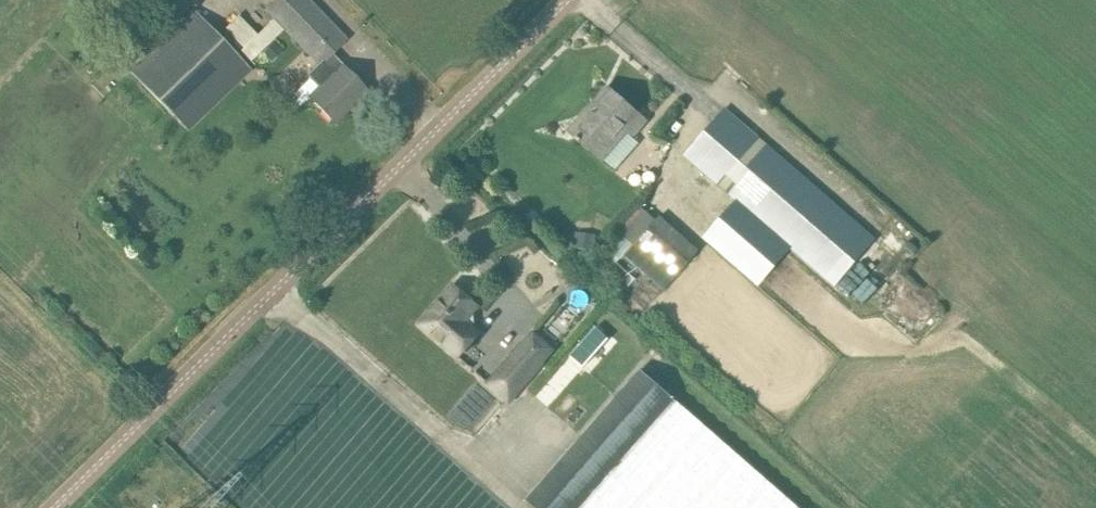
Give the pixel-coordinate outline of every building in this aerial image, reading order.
[(264,7),(321,65),(322,65),(327,71),(338,58),(333,52),(349,36),(314,0),(272,0),(264,7)] [(195,7),(130,72),(188,130),(253,65),(195,7)] [(241,47),(253,59),(284,28),(273,17),(258,31),(239,12),(224,25),(244,45),(241,47)] [(284,48),(275,39),(263,50),(272,60),(284,48)] [(342,65),(309,97),(335,123),(367,91),(342,65)] [(603,160),(629,131),(634,135),(647,121),(608,87),(569,130),(603,160)] [(855,218),(727,106),(684,156),(813,266),(855,218)] [(699,250),(659,216),(625,255),(664,290),(699,250)] [(596,250),(598,234),(576,232),(574,248),(596,250)] [(880,282),(855,259),(836,281),(860,303),(880,282)] [(454,285),(420,324),(458,357),(480,332),(474,327),(475,326),(474,314),(473,313),(478,306),(454,285)] [(584,367),(608,340),(595,328),(571,356),(584,367)] [(510,355),(485,383),(510,405),(546,364),(545,363),(556,349),(534,330),(511,356),(510,355)] [(536,507),(802,507),(642,368),(526,499),(536,507)]
